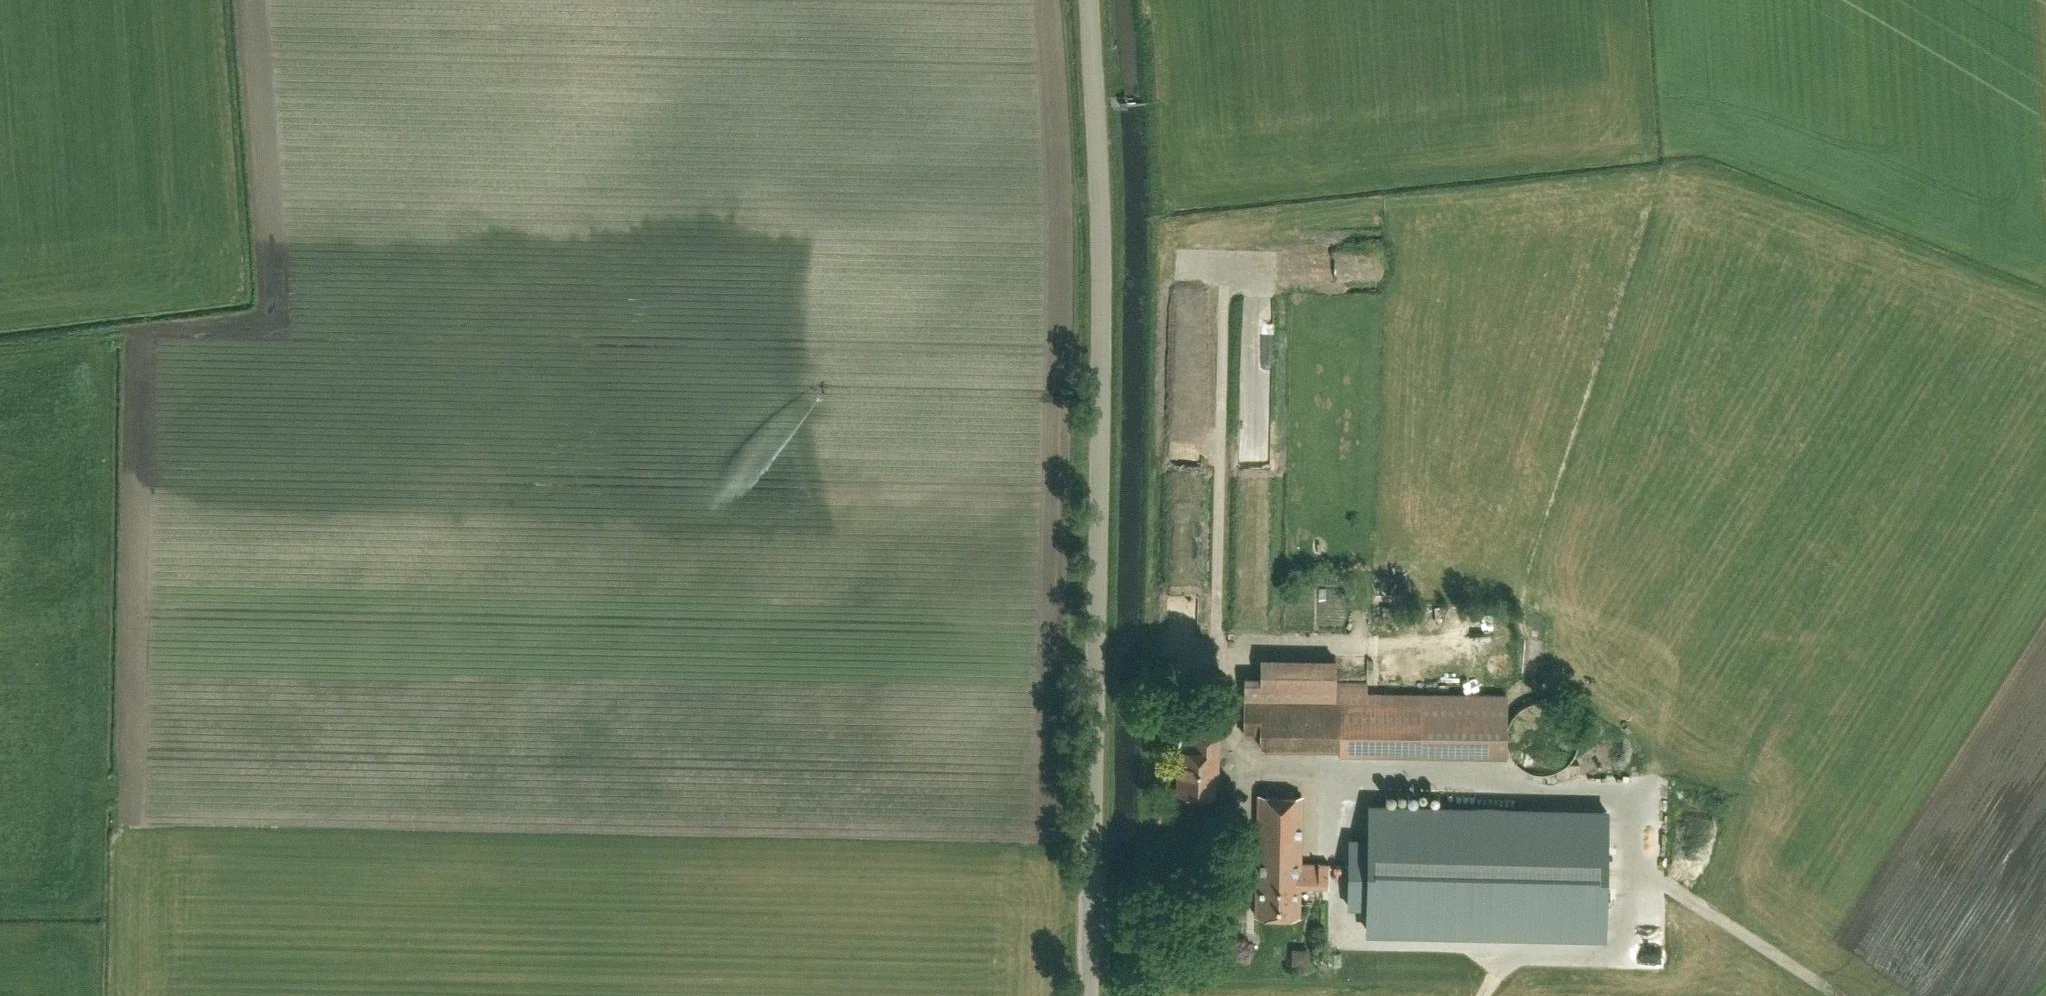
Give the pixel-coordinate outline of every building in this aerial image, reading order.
[(1244,701),(1244,735),(1260,735),(1260,745),(1339,746),(1339,754),(1422,754),(1506,755),(1507,694),(1367,693),(1367,683),(1336,682),(1336,657),(1260,656),(1260,675),(1244,675),(1244,699),(1244,701)] [(1217,768),(1218,736),(1195,736),(1195,750),(1179,750),(1178,792),(1214,794),(1214,768),(1217,768)] [(1259,794),(1257,915),(1299,916),(1300,886),(1329,887),(1329,862),(1318,862),(1318,864),(1300,863),(1302,795),(1259,794)] [(1604,935),(1607,810),(1369,805),(1369,839),(1350,838),(1349,906),(1367,907),(1367,929),(1604,935)]
